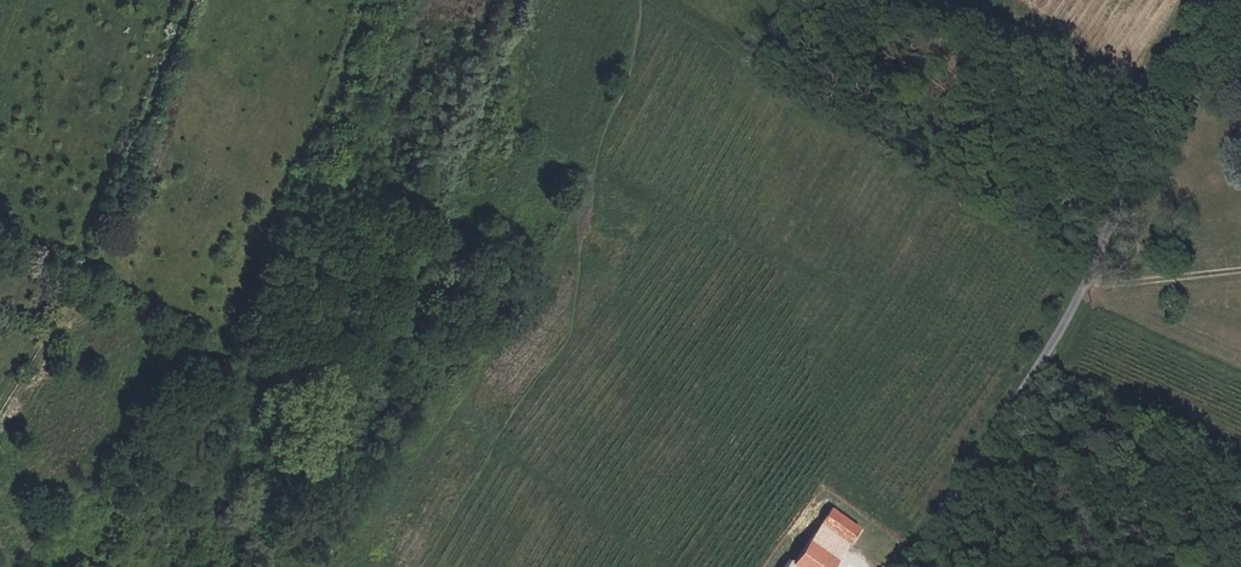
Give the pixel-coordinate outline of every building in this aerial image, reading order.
[(794,557),(787,566),(836,566),(864,526),(835,507),(799,560),(794,557)]
